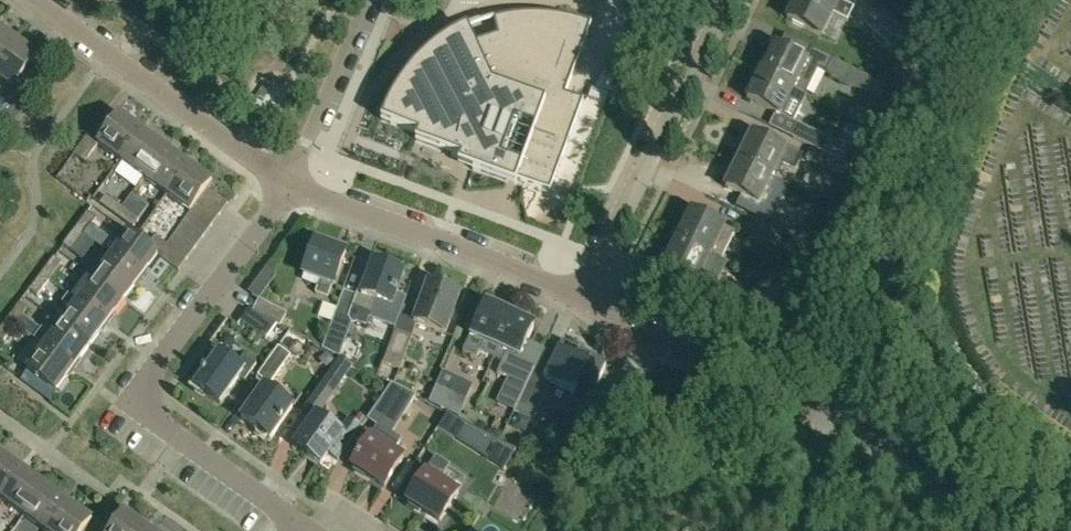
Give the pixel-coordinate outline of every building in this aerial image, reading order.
[(853,8),(838,0),(839,0),(796,0),(787,18),(821,35),(833,13),(847,20),(853,8)] [(878,10),(866,23),(892,49),(905,37),(878,10)] [(386,110),(381,122),(418,136),(416,142),(461,159),(459,165),(473,170),(507,183),(514,185),(516,180),(551,193),(584,102),(566,96),(591,25),(576,20),(559,17),(543,15),(527,15),(510,17),(494,20),(499,35),(473,45),(468,29),(456,35),(445,42),(434,49),(424,58),(415,67),(407,77),(399,87),(392,99),(386,110)] [(18,39),(0,26),(0,63),(18,39)] [(18,39),(0,63),(0,92),(11,99),(19,88),(15,85),(39,53),(18,39)] [(774,44),(760,71),(794,88),(806,94),(820,67),(774,44)] [(861,73),(833,59),(826,72),(854,86),(861,73)] [(760,71),(747,98),(780,114),(787,101),(801,107),(807,95),(806,94),(794,88),(760,71)] [(107,132),(99,143),(123,161),(145,131),(121,113),(107,132)] [(86,162),(99,143),(107,132),(97,124),(75,154),(86,162)] [(829,139),(802,125),(795,139),(813,148),(822,152),(829,139)] [(145,177),(167,147),(145,131),(123,161),(145,177)] [(752,132),(739,158),(772,175),(779,162),(797,171),(804,158),(752,132)] [(167,147),(145,177),(167,194),(190,164),(167,147)] [(807,160),(839,175),(845,164),(822,152),(813,148),(807,160)] [(758,203),(772,175),(739,158),(725,186),(758,203)] [(199,201),(209,188),(214,182),(190,164),(167,194),(191,212),(199,201)] [(219,217),(229,204),(209,188),(199,201),(219,217)] [(117,215),(122,208),(106,197),(101,204),(117,215)] [(171,198),(151,222),(165,233),(185,209),(171,198)] [(199,201),(191,212),(189,214),(210,230),(219,217),(199,201)] [(122,208),(117,215),(134,227),(139,220),(122,208)] [(691,209),(678,236),(711,252),(722,258),(736,232),(691,209)] [(77,228),(84,234),(96,218),(88,213),(77,228)] [(210,230),(189,214),(179,228),(200,243),(210,230)] [(772,229),(781,233),(799,243),(806,230),(778,216),(772,229)] [(781,233),(772,229),(753,219),(747,232),(775,246),(781,233)] [(84,234),(77,228),(64,245),(72,251),(84,234)] [(200,243),(179,228),(169,241),(190,256),(200,243)] [(112,257),(141,278),(160,254),(148,245),(131,232),(112,257)] [(148,245),(160,254),(180,269),(190,256),(169,241),(168,243),(157,234),(148,245)] [(711,252),(678,236),(664,263),(697,280),(711,252)] [(333,286),(346,252),(316,241),(303,275),(319,281),(315,293),(328,298),(332,285),(333,286)] [(58,274),(75,282),(84,263),(67,255),(58,274)] [(42,274),(50,280),(62,263),(55,257),(42,274)] [(141,278),(112,257),(95,279),(124,300),(141,278)] [(368,328),(378,301),(392,306),(404,274),(373,263),(367,279),(363,278),(350,314),(359,317),(357,324),(368,328)] [(50,280),(42,274),(30,291),(37,296),(50,280)] [(124,300),(95,279),(79,300),(107,322),(124,300)] [(444,333),(459,295),(428,283),(414,322),(444,333)] [(107,322),(79,300),(62,322),(91,344),(107,322)] [(253,312),(276,325),(280,326),(286,314),(260,300),(253,312)] [(20,303),(9,319),(16,325),(28,309),(20,303)] [(496,373),(525,386),(534,369),(521,363),(519,358),(533,326),(485,304),(474,329),(473,329),(462,350),(476,357),(483,342),(506,352),(496,373)] [(249,310),(241,322),(266,339),(276,325),(253,312),(249,310)] [(335,313),(322,348),(341,357),(353,324),(349,319),(335,313)] [(9,319),(0,331),(0,339),(4,342),(16,325),(9,319)] [(91,344),(62,322),(46,344),(74,366),(91,344)] [(395,330),(382,363),(400,369),(412,337),(395,330)] [(595,389),(606,366),(591,359),(593,355),(562,340),(551,363),(540,357),(514,411),(533,420),(550,384),(575,396),(582,383),(595,389)] [(74,366),(46,344),(27,369),(43,382),(55,391),(74,366)] [(269,385),(290,356),(278,347),(258,376),(269,385)] [(244,381),(257,364),(244,355),(237,366),(218,353),(205,371),(204,370),(201,374),(202,375),(195,386),(220,403),(239,377),(244,381)] [(326,379),(338,388),(353,367),(341,359),(326,379)] [(27,369),(20,378),(36,391),(43,382),(27,369)] [(448,413),(470,425),(485,396),(463,384),(448,413)] [(270,439),(292,406),(263,386),(241,418),(270,439)] [(393,408),(404,416),(416,397),(404,391),(393,408)] [(315,416),(294,445),(321,464),(327,454),(328,453),(338,460),(359,431),(361,428),(350,420),(348,423),(341,432),(318,416),(316,414),(315,416)] [(438,429),(454,439),(463,423),(447,415),(438,429)] [(401,439),(392,434),(395,430),(381,421),(371,437),(370,437),(351,466),(384,487),(403,458),(393,451),(401,439)] [(23,467),(0,450),(0,451),(0,496),(1,497),(23,467)] [(424,471),(406,501),(440,523),(459,493),(458,492),(466,479),(449,468),(450,465),(436,456),(426,473),(424,471)] [(45,483),(23,467),(1,497),(23,513),(45,483)] [(67,499),(45,483),(23,513),(46,529),(67,499)] [(92,517),(67,499),(46,529),(49,530),(81,530),(92,517)] [(149,527),(125,510),(110,530),(146,530),(149,527)]
